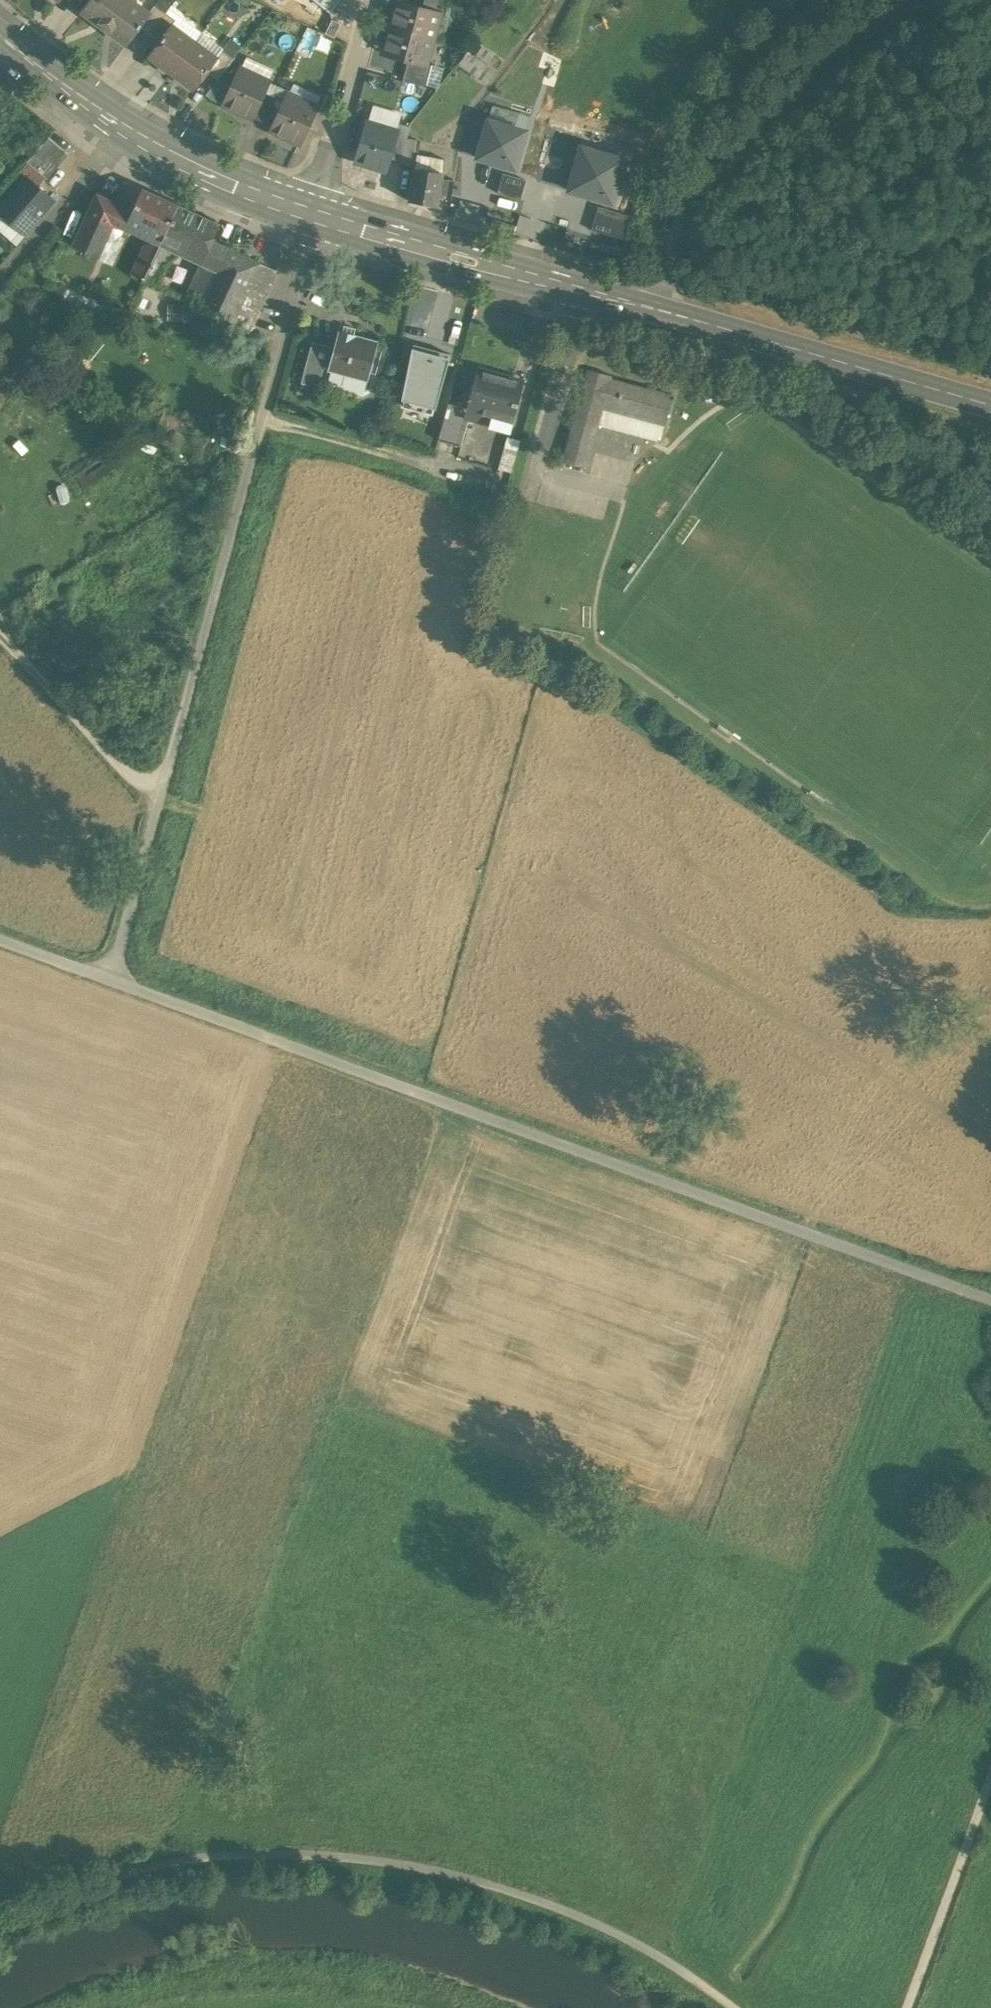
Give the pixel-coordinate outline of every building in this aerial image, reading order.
[(81,11),(104,28),(125,0),(89,0),(81,11)] [(131,0),(125,0),(104,28),(126,45),(140,26),(149,14),(148,13),(131,0)] [(330,13),(340,0),(314,0),(330,13)] [(440,0),(425,0),(423,9),(440,13),(439,15),(445,17),(449,2),(440,0)] [(423,9),(397,2),(390,28),(432,40),(439,15),(440,13),(423,9)] [(155,4),(148,13),(149,14),(140,26),(150,33),(166,13),(155,4)] [(166,13),(150,33),(160,41),(172,26),(176,20),(166,13)] [(341,23),(332,19),(325,33),(334,37),(341,23)] [(160,41),(150,55),(172,72),(194,42),(172,26),(160,41)] [(432,40),(390,28),(384,54),(408,60),(426,65),(426,64),(432,40)] [(216,58),(194,42),(172,72),(194,88),(207,70),(216,58)] [(487,82),(495,69),(487,64),(494,53),(481,45),(475,56),(466,51),(458,65),(487,82)] [(216,58),(207,70),(218,78),(233,58),(223,50),(216,58)] [(426,65),(408,60),(402,81),(426,87),(432,65),(426,64),(426,65)] [(268,80),(241,68),(225,104),(252,117),(264,90),(268,80)] [(275,95),(264,90),(252,116),(263,121),(275,95)] [(315,106),(288,93),(285,100),(274,125),(272,129),(299,141),(315,106)] [(275,95),(263,121),(274,125),(285,100),(275,95)] [(525,132),(488,121),(477,158),(514,168),(525,132)] [(395,131),(367,123),(356,162),(385,170),(388,157),(396,131),(395,131)] [(397,123),(395,131),(396,131),(388,157),(403,161),(407,139),(409,126),(397,123)] [(48,137),(27,161),(45,176),(66,152),(48,137)] [(420,141),(407,139),(403,161),(403,165),(415,167),(417,154),(418,154),(420,141)] [(624,160),(581,148),(569,190),(611,202),(624,160)] [(442,172),(415,167),(409,201),(436,206),(438,194),(444,195),(447,179),(441,178),(442,172)] [(497,193),(519,200),(525,181),(503,174),(497,193)] [(0,208),(0,212),(24,233),(53,199),(27,177),(0,208)] [(178,205),(142,188),(132,210),(126,222),(155,236),(163,239),(178,205)] [(132,210),(97,194),(73,246),(93,255),(112,215),(126,222),(132,210)] [(219,224),(178,205),(163,239),(174,244),(204,258),(212,241),(219,224)] [(598,208),(591,230),(625,240),(632,217),(598,208)] [(563,245),(567,227),(548,222),(543,240),(563,245)] [(152,243),(146,245),(141,257),(152,262),(163,239),(155,236),(152,243)] [(152,262),(144,279),(156,284),(174,244),(163,239),(152,262)] [(229,249),(212,241),(204,258),(220,267),(229,249)] [(275,271),(229,249),(220,267),(201,305),(247,328),(275,271)] [(565,324),(556,322),(553,334),(562,336),(565,324)] [(356,327),(344,324),(343,330),(354,333),(356,327)] [(343,330),(339,329),(334,347),(330,365),(329,365),(329,366),(328,369),(368,379),(378,340),(354,333),(343,330)] [(411,331),(408,343),(425,347),(428,335),(411,331)] [(334,347),(313,341),(308,359),(324,364),(329,366),(329,365),(330,365),(334,347)] [(401,405),(433,413),(448,355),(416,346),(401,405)] [(324,364),(308,359),(302,381),(318,386),(324,364)] [(610,375),(586,369),(561,461),(585,467),(601,408),(664,425),(672,396),(609,378),(610,375)] [(481,371),(477,370),(472,387),(466,409),(471,411),(493,417),(490,427),(509,432),(523,383),(492,375),(481,371)] [(466,409),(448,404),(438,440),(461,446),(471,411),(466,409)] [(498,469),(511,472),(520,440),(507,436),(498,469)]
